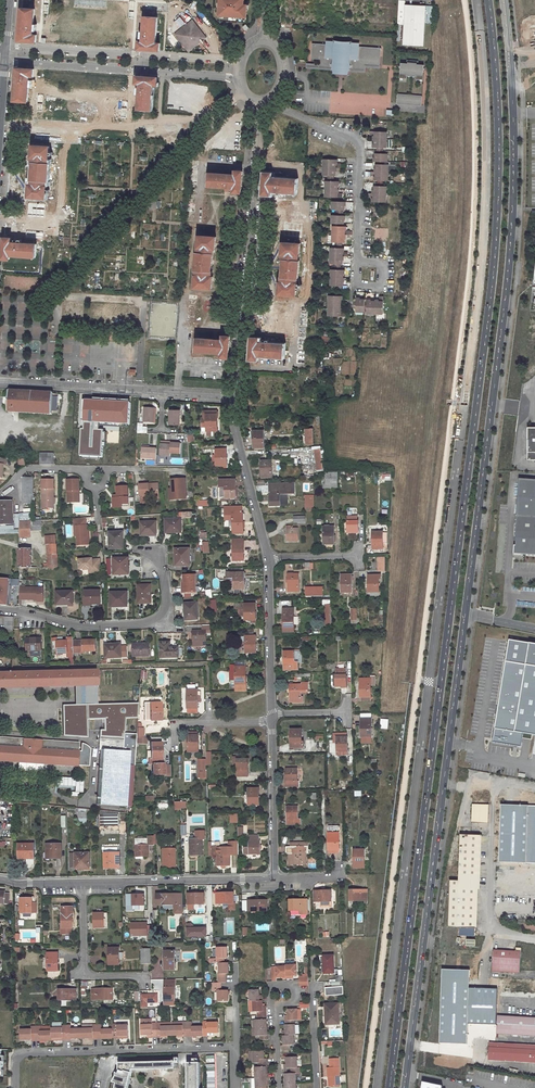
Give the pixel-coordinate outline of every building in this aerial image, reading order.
[(244,0),(220,0),(218,16),(246,18),(247,5),(244,5),(244,0)] [(399,1),(398,26),(405,26),(403,46),(424,47),(426,7),(406,6),(406,1),(399,1)] [(22,9),(19,42),(36,43),(37,36),(33,35),(33,30),(34,26),(35,10),(22,9)] [(139,42),(139,49),(159,51),(160,44),(156,43),(158,18),(145,17),(144,33),(143,37),(143,42),(139,42)] [(188,53),(206,37),(191,19),(173,34),(188,53)] [(350,43),(350,41),(347,41),(347,42),(342,41),(338,41),(335,40),(335,42),(333,42),(326,42),(326,44),(312,43),(311,57),(319,57),(319,67),(335,68),(335,66),(347,67),(347,68),(365,70),(365,67),(365,65),(377,65),(378,56),(380,56),(381,48),(358,46),(358,44),(352,43),(350,43)] [(408,64),(401,63),(400,77),(407,77),(407,76),(416,77),(416,78),(423,78),(424,65),(417,64),(418,62),(408,61),(408,64)] [(17,68),(15,101),(28,102),(29,86),(30,82),(30,77),(34,77),(34,69),(25,69),(17,68)] [(137,76),(136,84),(140,84),(140,89),(140,93),(139,110),(151,111),(153,85),(157,85),(158,78),(137,76)] [(186,79),(169,96),(185,113),(202,96),(186,79)] [(422,97),(398,95),(397,103),(422,105),(422,97)] [(123,136),(123,127),(100,127),(100,136),(123,136)] [(97,137),(97,129),(79,129),(79,137),(97,137)] [(178,137),(178,129),(155,129),(155,137),(178,137)] [(372,171),(371,176),(377,176),(377,179),(389,180),(390,164),(386,164),(387,161),(389,161),(390,153),(386,153),(386,146),(389,147),(390,130),(372,130),(372,134),(376,134),(376,146),(378,146),(378,152),(377,152),(376,160),(379,161),(379,164),(377,164),(377,171),(372,171)] [(33,145),(32,157),(33,157),(33,163),(34,163),(33,179),(31,179),(31,185),(30,185),(29,196),(46,198),(48,181),(49,181),(50,163),(49,163),(50,147),(33,145)] [(342,194),(338,193),(339,181),(334,181),(334,176),(336,176),(336,167),(342,168),(342,164),(336,163),(336,159),(324,158),(323,176),(327,176),(327,181),(325,181),(324,197),(342,198),(342,194)] [(210,173),(209,186),(225,187),(230,187),(235,188),(234,192),(241,192),(243,171),(236,171),(236,175),(210,173)] [(265,173),(263,194),(271,195),(271,191),(296,193),(297,180),(272,178),(272,173),(265,173)] [(369,193),(369,197),(375,198),(374,202),(387,202),(388,186),(385,186),(385,183),(377,182),(377,185),(375,185),(374,193),(369,193)] [(65,196),(65,210),(73,210),(73,190),(66,190),(66,193),(71,193),(71,196),(65,196)] [(344,215),(343,215),(343,212),(343,209),(344,209),(345,201),(332,200),(332,209),(337,209),(336,214),(332,214),(332,222),(343,223),(344,215)] [(350,230),(344,230),(345,225),(333,225),(332,241),(335,242),(335,244),(341,244),(341,242),(344,242),(344,234),(350,234),(350,230)] [(197,252),(195,270),(196,270),(195,287),(212,288),(213,276),(212,276),(213,270),(212,270),(213,254),(214,254),(214,248),(215,248),(216,237),(199,235),(198,252),(197,252)] [(16,242),(11,242),(12,238),(4,237),(3,258),(10,259),(10,255),(36,257),(37,244),(21,243),(16,242)] [(280,281),(279,293),(296,294),(297,278),(298,278),(300,260),(299,260),(300,243),(283,242),(282,254),(283,254),(282,259),(282,260),(281,275),(281,276),(280,281)] [(334,285),(334,287),(340,288),(340,286),(342,286),(343,269),(340,269),(340,264),(342,264),(342,256),(347,256),(347,252),(342,252),(342,247),(331,247),(330,264),(334,264),(334,269),(331,269),(330,285),(334,285)] [(344,311),(339,311),(340,294),(339,294),(339,291),(332,291),(332,294),(328,294),(327,314),(344,315),(344,311)] [(367,309),(367,313),(384,314),(384,295),(380,295),(380,300),(367,300),(367,301),(364,301),(364,299),(357,298),(357,301),(354,301),(353,309),(356,309),(356,311),(364,311),(364,309),(367,309)] [(221,352),(221,356),(229,357),(230,336),(223,335),(222,339),(217,339),(213,338),(197,337),(196,350),(221,352)] [(252,338),(250,358),(257,359),(257,355),(283,357),(284,344),(268,343),(263,342),(258,342),(259,338),(252,338)] [(9,398),(8,406),(8,412),(53,415),(53,414),(53,395),(53,394),(9,391),(9,398)] [(90,421),(123,422),(125,400),(79,398),(74,454),(96,456),(99,430),(89,429),(90,421)] [(155,410),(145,409),(144,423),(154,424),(155,410)] [(180,410),(169,410),(169,425),(179,425),(180,410)] [(206,413),(206,418),(200,418),(201,426),(206,426),(206,431),(217,431),(217,413),(206,413)] [(527,427),(527,460),(534,460),(534,427),(527,427)] [(264,430),(253,431),(254,447),(266,446),(266,443),(269,443),(269,440),(264,441),(264,430)] [(167,445),(161,445),(160,456),(170,457),(170,454),(180,454),(181,444),(175,444),(175,442),(171,442),(171,444),(167,444),(167,445)] [(190,444),(192,463),(201,462),(200,443),(190,444)] [(157,449),(142,448),(141,458),(156,459),(157,449)] [(216,450),(216,455),(217,466),(227,466),(227,450),(216,450)] [(324,470),(322,450),(315,451),(318,471),(324,470)] [(41,454),(40,466),(54,466),(54,454),(41,454)] [(262,478),(273,477),(272,461),(261,461),(262,478)] [(23,478),(23,504),(33,504),(33,478),(23,478)] [(43,480),(43,489),(42,508),(42,515),(54,515),(54,508),(54,489),(54,480),(43,480)] [(79,480),(67,480),(68,503),(79,502),(78,491),(80,491),(79,480)] [(226,499),(236,498),(236,480),(220,480),(220,488),(225,488),(226,499)] [(518,480),(514,539),(515,539),(515,546),(513,546),(513,555),(534,556),(534,481),(518,480)] [(171,501),(187,500),(186,481),(172,481),(172,485),(170,485),(171,501)] [(294,483),(270,484),(270,506),(287,505),(287,495),(295,494),(294,483)] [(140,484),(134,484),(135,503),(141,503),(140,497),(150,496),(150,498),(155,497),(160,497),(159,486),(149,487),(149,485),(140,485),(140,484)] [(128,487),(117,488),(118,496),(118,498),(114,499),(113,499),(113,503),(115,502),(116,508),(129,507),(129,498),(125,498),(124,495),(128,495),(128,487)] [(314,495),(305,495),(306,512),(314,511),(314,495)] [(0,502),(0,525),(4,525),(4,526),(0,527),(0,534),(19,533),(19,530),(14,530),(14,526),(6,526),(6,525),(13,524),(12,502),(0,502)] [(233,531),(244,531),(243,514),(242,514),(242,506),(225,506),(225,520),(229,520),(229,527),(233,527),(233,531)] [(348,517),(348,533),(359,533),(358,522),(358,517),(348,517)] [(31,531),(41,530),(41,520),(20,522),(20,538),(31,537),(31,531)] [(181,520),(165,520),(166,532),(175,532),(175,534),(181,533),(181,520)] [(86,521),(74,522),(74,527),(76,527),(77,536),(78,546),(89,545),(89,535),(87,535),(87,533),(89,532),(88,526),(86,526),(86,521)] [(150,537),(157,537),(156,523),(141,523),(142,535),(150,535),(150,537)] [(288,541),(298,541),(298,528),(292,528),(292,526),(288,526),(288,528),(287,528),(288,541)] [(325,545),(334,545),(334,527),(324,528),(325,545)] [(373,549),(383,549),(383,532),(373,533),(373,549)] [(110,551),(124,551),(124,535),(109,535),(110,551)] [(56,536),(46,536),(46,544),(47,544),(57,544),(56,536)] [(48,555),(57,555),(57,544),(47,544),(48,555)] [(233,561),(244,561),(244,544),(233,544),(233,561)] [(32,549),(20,549),(19,568),(32,568),(32,549)] [(176,567),(190,567),(189,550),(175,550),(176,567)] [(57,555),(48,555),(48,557),(48,561),(47,568),(58,568),(57,555)] [(92,558),(79,559),(80,569),(84,568),(84,570),(89,569),(93,569),(93,572),(101,571),(100,558),(92,559),(92,558)] [(127,559),(113,559),(113,575),(127,575),(127,559)] [(229,579),(229,578),(234,578),(234,589),(245,589),(244,573),(227,573),(227,579),(229,579)] [(186,592),(191,591),(196,591),(195,574),(184,575),(184,583),(185,583),(186,592)] [(288,592),(299,592),(299,574),(288,574),(288,592)] [(342,593),(351,593),(352,593),(352,575),(342,575),(342,593)] [(369,575),(369,592),(380,592),(379,575),(369,575)] [(0,579),(0,605),(6,606),(7,591),(8,591),(8,588),(7,588),(8,579),(0,579)] [(19,580),(8,579),(7,588),(8,588),(8,591),(12,592),(12,586),(19,586),(19,580)] [(183,593),(186,593),(191,593),(191,591),(186,592),(185,583),(184,583),(182,583),(183,593)] [(137,603),(143,603),(148,603),(148,595),(149,595),(149,585),(137,586),(137,603)] [(19,588),(19,600),(37,600),(37,598),(43,598),(43,588),(19,588)] [(92,604),(101,604),(100,590),(84,591),(84,602),(91,602),(92,604)] [(57,604),(68,604),(68,605),(74,605),(73,592),(57,592),(57,604)] [(110,604),(121,604),(121,606),(127,606),(126,592),(110,592),(110,604)] [(185,612),(185,618),(197,618),(196,603),(186,603),(186,612),(185,612)] [(256,624),(255,604),(245,604),(245,621),(252,621),(252,624),(256,624)] [(283,609),(284,632),(294,632),(294,609),(283,609)] [(5,635),(13,635),(14,617),(5,617),(5,635)] [(202,641),(205,641),(205,631),(193,631),(194,646),(202,646),(202,641)] [(246,653),(256,653),(256,636),(245,636),(246,653)] [(507,636),(491,743),(519,747),(521,739),(522,734),(531,735),(534,736),(534,641),(507,636)] [(40,639),(26,638),(26,650),(40,651),(40,639)] [(67,641),(57,641),(57,638),(52,638),(52,655),(62,655),(62,654),(67,654),(67,658),(73,658),(73,638),(67,638),(67,641)] [(95,641),(83,641),(83,652),(95,652),(95,641)] [(160,643),(160,657),(178,657),(178,648),(170,648),(170,642),(160,643)] [(132,656),(148,655),(148,643),(132,643),(132,656)] [(111,644),(104,644),(104,657),(120,657),(120,645),(111,645),(111,644)] [(284,652),(284,663),(295,663),(295,652),(284,652)] [(246,667),(235,667),(235,671),(231,671),(230,671),(230,680),(236,680),(236,684),(247,684),(246,667)] [(335,669),(336,686),(346,686),(346,668),(335,669)] [(90,670),(40,671),(41,687),(91,685),(90,670)] [(41,687),(40,671),(13,672),(0,672),(0,688),(41,687)] [(360,697),(371,696),(371,679),(360,679),(360,697)] [(293,682),(290,682),(290,703),(303,702),(303,696),(301,696),(301,691),(308,691),(307,685),(301,685),(301,684),(293,684),(293,682)] [(188,708),(198,708),(198,690),(187,690),(188,708)] [(139,702),(63,705),(64,735),(88,737),(88,719),(105,718),(105,729),(101,729),(101,736),(125,737),(125,733),(125,731),(126,731),(126,718),(138,718),(139,702)] [(160,702),(150,702),(150,720),(161,720),(160,702)] [(361,719),(361,737),(372,737),(371,719),(361,719)] [(301,730),(290,730),(291,743),(293,743),(293,748),(304,748),(304,742),(301,742),(301,730)] [(132,807),(137,737),(137,734),(125,733),(125,737),(101,736),(99,749),(101,750),(97,805),(132,807)] [(188,735),(188,753),(199,752),(198,735),(188,735)] [(347,737),(336,737),(337,755),(348,754),(347,737)] [(77,766),(78,751),(79,743),(76,743),(72,744),(69,743),(65,742),(62,742),(59,743),(58,744),(55,744),(52,744),(49,744),(46,743),(41,741),(41,740),(24,739),(23,739),(22,740),(20,740),(17,740),(16,740),(15,739),(14,739),(12,738),(9,739),(6,741),(4,741),(3,741),(1,741),(0,740),(0,761),(23,762),(43,764),(77,766)] [(153,764),(153,775),(164,775),(164,766),(164,758),(162,758),(162,747),(160,747),(160,744),(151,744),(151,748),(150,748),(150,759),(149,759),(149,764),(153,764)] [(239,757),(237,757),(233,757),(233,766),(237,766),(237,777),(248,776),(248,759),(240,759),(239,757)] [(43,764),(23,762),(23,770),(43,771),(43,764)] [(299,781),(297,782),(297,769),(286,769),(286,787),(299,787),(299,781)] [(487,823),(489,780),(473,780),(471,822),(487,823)] [(258,809),(258,805),(259,805),(259,788),(248,788),(249,806),(254,805),(254,809),(258,809)] [(534,892),(534,797),(500,796),(496,891),(534,892)] [(287,807),(287,824),(298,824),(298,806),(287,807)] [(337,826),(328,826),(329,851),(339,850),(339,833),(337,833),(337,826)] [(449,881),(447,928),(475,928),(476,889),(478,889),(480,836),(459,835),(458,881),(449,881)] [(154,845),(154,836),(148,836),(148,839),(136,839),(136,858),(143,858),(143,856),(149,856),(148,845),(154,845)] [(259,841),(259,836),(249,836),(249,848),(244,848),(244,854),(249,854),(260,854),(260,841),(259,841)] [(190,839),(191,845),(190,845),(190,855),(203,855),(203,839),(190,839)] [(230,848),(230,855),(239,855),(238,842),(229,842),(229,848),(230,848)] [(19,859),(26,859),(27,866),(28,867),(31,867),(33,865),(33,864),(35,864),(35,846),(23,846),(23,844),(19,844),(19,859)] [(47,845),(47,858),(62,858),(61,845),(47,845)] [(229,848),(217,848),(217,846),(213,846),(213,855),(217,855),(217,866),(230,865),(230,855),(230,848),(229,848)] [(293,854),(293,861),(293,864),(297,864),(303,864),(306,864),(306,854),(309,854),(309,847),(306,847),(293,847),(287,847),(287,854),(289,854),(293,854)] [(163,849),(163,867),(176,866),(176,849),(163,849)] [(354,861),(354,867),(364,867),(364,850),(353,850),(353,861),(354,861)] [(105,868),(120,868),(120,852),(105,853),(105,868)] [(90,870),(90,853),(71,853),(71,868),(75,868),(84,867),(84,870),(90,870)] [(350,890),(350,901),(361,901),(361,899),(368,899),(368,897),(368,890),(350,890)] [(315,902),(331,901),(331,891),(314,891),(315,902)] [(496,891),(495,919),(534,920),(534,892),(496,891)] [(8,905),(9,895),(5,895),(5,893),(0,893),(0,904),(8,905)] [(204,893),(193,894),(188,895),(188,905),(193,904),(204,904),(204,893)] [(233,893),(217,893),(217,904),(229,904),(229,910),(235,910),(235,903),(234,903),(233,893)] [(181,904),(181,894),(157,894),(157,905),(174,904),(181,904)] [(183,913),(182,894),(181,894),(181,904),(174,904),(174,914),(183,913)] [(127,895),(127,905),(144,905),(144,895),(127,895)] [(36,898),(34,898),(34,897),(26,897),(26,898),(21,898),(21,913),(32,913),(32,902),(36,902),(36,898)] [(290,899),(290,910),(308,909),(308,899),(290,899)] [(249,911),(268,910),(267,900),(249,900),(249,911)] [(73,907),(61,907),(62,928),(62,934),(71,934),(71,928),(72,928),(72,914),(73,910),(73,907)] [(94,928),(104,928),(104,913),(94,913),(94,928)] [(525,945),(524,970),(533,971),(533,945),(525,945)] [(108,948),(109,965),(119,965),(119,948),(108,948)] [(219,963),(224,963),(224,959),(227,959),(227,948),(217,948),(217,959),(210,959),(210,963),(219,963)] [(151,949),(141,949),(141,965),(151,965),(151,949)] [(519,974),(520,949),(514,949),(514,952),(492,951),(491,972),(519,974)] [(164,951),(164,969),(175,969),(174,951),(164,951)] [(48,971),(58,971),(58,953),(47,953),(48,971)] [(323,956),(324,974),(335,973),(334,956),(323,956)] [(228,974),(228,963),(224,963),(219,963),(219,974),(218,974),(218,983),(221,983),(225,983),(225,974),(228,974)] [(289,979),(289,976),(296,976),(295,965),(285,966),(285,967),(285,978),(285,979),(289,979)] [(436,966),(432,1040),(464,1042),(464,1021),(493,1021),(493,1019),(494,986),(465,985),(465,966),(436,966)] [(276,981),(276,978),(285,978),(285,967),(275,967),(276,973),(272,973),(272,982),(276,981)] [(175,979),(164,979),(165,1004),(175,1004),(175,979)] [(221,991),(221,983),(218,983),(213,983),(213,991),(218,991),(218,1002),(228,1002),(228,991),(221,991)] [(335,992),(342,992),(341,986),(325,987),(326,996),(335,995),(335,992)] [(76,989),(58,990),(59,1000),(76,1000),(76,989)] [(92,989),(92,1000),(112,1000),(112,989),(92,989)] [(249,1001),(252,1001),(262,1001),(261,995),(258,996),(258,990),(249,991),(249,1001)] [(157,995),(141,995),(141,1008),(147,1008),(147,1003),(157,1002),(157,995)] [(262,1001),(252,1001),(253,1012),(256,1012),(265,1011),(265,1006),(262,1006),(262,1001)] [(327,1025),(339,1024),(338,1004),(324,1005),(325,1016),(327,1016),(327,1025)] [(297,1009),(288,1010),(288,1015),(285,1015),(285,1020),(294,1019),(298,1019),(297,1009)] [(255,1020),(255,1029),(266,1028),(266,1016),(265,1016),(257,1016),(257,1020),(255,1020)] [(493,1029),(497,1030),(497,1031),(534,1032),(534,1019),(498,1018),(497,1019),(493,1019),(493,1021),(493,1029)] [(203,1026),(203,1036),(207,1036),(207,1033),(218,1033),(218,1022),(207,1023),(207,1021),(202,1022),(203,1026)] [(187,1036),(187,1022),(182,1022),(172,1022),(172,1026),(172,1035),(177,1035),(183,1035),(183,1036),(187,1036)] [(191,1022),(187,1022),(187,1036),(203,1036),(203,1026),(192,1027),(191,1022)] [(157,1037),(156,1023),(151,1023),(151,1024),(140,1025),(141,1035),(147,1035),(152,1035),(152,1037),(157,1037)] [(172,1026),(161,1026),(161,1023),(156,1023),(157,1037),(161,1037),(161,1036),(167,1036),(172,1035),(172,1026)] [(112,1029),(113,1039),(117,1038),(117,1036),(128,1035),(128,1025),(117,1025),(117,1024),(112,1024),(112,1029)] [(294,1035),(295,1035),(295,1034),(295,1025),(295,1024),(294,1024),(285,1025),(285,1030),(282,1030),(282,1035),(294,1035)] [(97,1039),(97,1025),(92,1025),(92,1028),(81,1029),(82,1038),(92,1038),(92,1039),(97,1039)] [(97,1039),(113,1039),(112,1029),(101,1029),(101,1025),(97,1025),(97,1039)] [(66,1040),(66,1026),(61,1026),(61,1028),(51,1028),(51,1031),(51,1038),(62,1038),(62,1040),(66,1040)] [(82,1038),(81,1029),(70,1029),(70,1026),(66,1026),(66,1040),(71,1040),(71,1039),(82,1038)] [(35,1041),(35,1027),(30,1027),(31,1029),(20,1030),(20,1040),(31,1040),(31,1041),(35,1041)] [(51,1038),(51,1031),(40,1031),(40,1027),(35,1027),(35,1041),(51,1041),(51,1038)] [(266,1028),(255,1029),(255,1037),(259,1037),(259,1041),(268,1040),(267,1036),(266,1036),(266,1028)] [(294,1044),(294,1035),(282,1035),(283,1045),(281,1045),(281,1049),(290,1048),(289,1044),(294,1044)] [(534,1061),(534,1051),(490,1049),(489,1059),(534,1061)] [(249,1064),(257,1063),(266,1063),(266,1059),(263,1059),(263,1051),(248,1052),(249,1064)] [(284,1063),(284,1068),(286,1067),(290,1067),(297,1067),(297,1056),(286,1056),(286,1063),(284,1063)] [(332,1068),(330,1068),(327,1068),(328,1077),(330,1077),(331,1086),(340,1086),(338,1059),(330,1059),(330,1064),(331,1064),(332,1068)] [(117,1087),(128,1087),(132,1072),(178,1071),(178,1066),(174,1066),(174,1062),(119,1064),(119,1072),(121,1073),(120,1075),(118,1075),(118,1077),(115,1085),(118,1085),(117,1087)] [(200,1063),(187,1064),(188,1087),(200,1087),(200,1063)] [(254,1079),(267,1078),(267,1074),(265,1074),(264,1067),(257,1067),(253,1068),(254,1079)] [(291,1072),(287,1073),(284,1073),(285,1083),(296,1082),(295,1073),(300,1072),(300,1067),(297,1067),(290,1067),(291,1072)] [(265,1082),(267,1082),(267,1078),(254,1079),(254,1087),(265,1087),(265,1082)]
